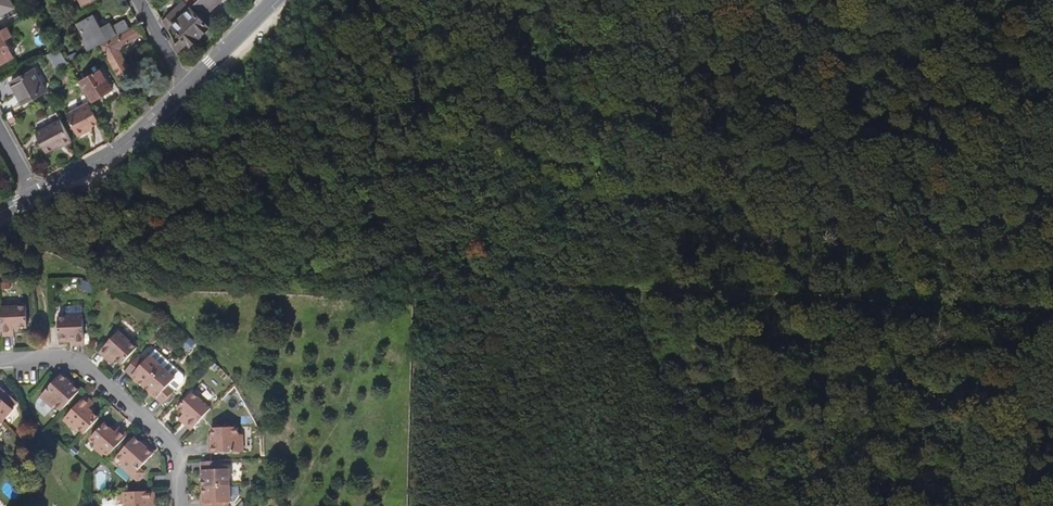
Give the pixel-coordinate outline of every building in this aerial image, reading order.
[(12,10),(7,0),(0,0),(0,17),(12,10)] [(219,0),(185,0),(184,1),(202,18),(219,0)] [(191,44),(210,26),(202,18),(184,1),(163,21),(169,31),(173,27),(182,35),(189,42),(191,44)] [(99,45),(130,28),(125,21),(112,28),(110,23),(101,28),(95,16),(79,25),(87,39),(85,40),(90,50),(99,45)] [(2,39),(10,35),(6,28),(0,31),(0,63),(12,57),(2,39)] [(119,49),(124,46),(123,44),(141,35),(137,28),(103,46),(118,74),(129,68),(119,49)] [(180,51),(189,42),(182,35),(175,43),(180,51)] [(537,47),(538,37),(528,37),(528,46),(537,47)] [(597,59),(597,40),(586,40),(586,59),(597,59)] [(58,68),(69,63),(60,47),(49,52),(58,68)] [(577,59),(578,49),(561,48),(561,59),(577,59)] [(47,92),(35,70),(10,83),(21,105),(47,92)] [(110,93),(99,72),(91,76),(90,74),(83,78),(84,80),(79,82),(90,103),(110,93)] [(85,131),(99,123),(88,103),(66,115),(78,137),(86,132),(85,131)] [(47,154),(71,141),(60,121),(36,134),(47,154)] [(28,326),(27,305),(2,306),(4,334),(15,334),(15,327),(28,326)] [(85,344),(83,315),(64,316),(58,317),(60,339),(73,338),(73,345),(85,344)] [(121,327),(119,329),(137,346),(140,343),(121,327)] [(123,362),(137,346),(119,329),(99,351),(108,358),(113,353),(123,362)] [(145,385),(168,359),(156,348),(145,361),(139,355),(127,369),(145,385)] [(164,402),(187,375),(168,359),(145,385),(164,402)] [(62,409),(80,388),(72,381),(74,378),(64,369),(41,394),(54,407),(57,404),(62,409)] [(8,402),(14,396),(0,384),(0,417),(4,420),(15,408),(8,402)] [(192,428),(212,406),(194,389),(179,406),(189,415),(184,420),(192,428)] [(100,416),(90,406),(95,401),(86,394),(67,415),(85,432),(100,416)] [(110,454),(129,432),(121,424),(116,430),(106,420),(91,437),(110,454)] [(240,433),(240,425),(213,427),(213,438),(211,438),(211,452),(245,450),(244,433),(240,433)] [(134,475),(157,450),(147,441),(145,443),(137,435),(119,455),(125,460),(122,463),(134,475)] [(231,484),(231,468),(222,469),(222,460),(203,461),(205,486),(231,484)] [(231,484),(205,486),(206,505),(224,505),(224,502),(232,502),(231,484)] [(155,490),(126,491),(127,505),(149,505),(148,502),(156,502),(155,490)]
